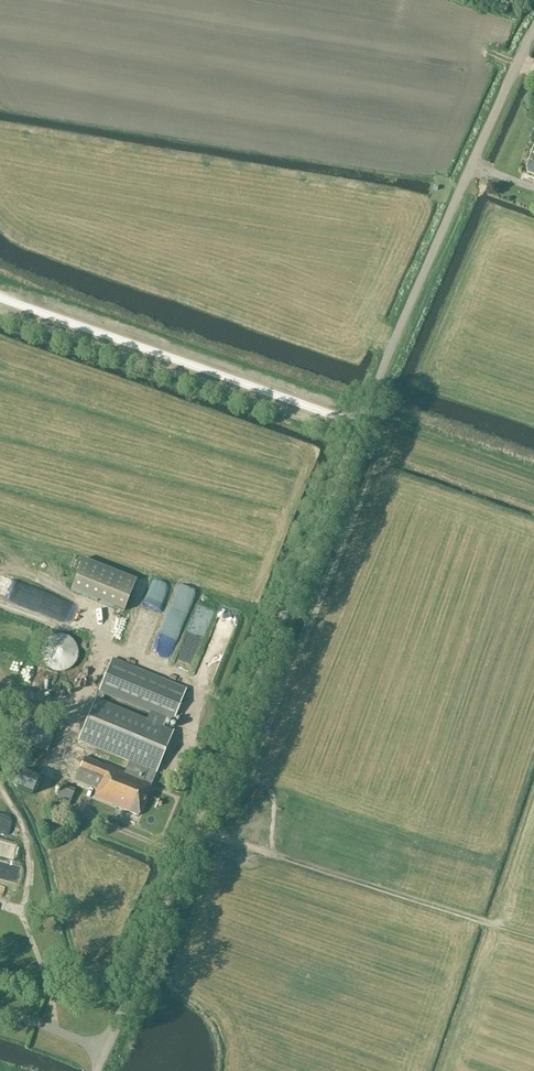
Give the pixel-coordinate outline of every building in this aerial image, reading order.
[(136,580),(84,559),(71,590),(124,611),(136,580)] [(174,585),(158,579),(134,643),(150,649),(174,585)] [(29,599),(32,586),(10,580),(6,593),(29,599)] [(183,586),(161,649),(176,654),(199,591),(183,586)] [(199,618),(208,620),(212,605),(202,603),(199,618)] [(221,634),(228,639),(240,619),(227,611),(220,622),(226,626),(221,634)] [(61,635),(59,635),(55,635),(55,636),(50,637),(50,638),(46,641),(43,646),(41,651),(41,653),(41,657),(42,658),(43,662),(45,665),(46,667),(48,668),(51,670),(54,671),(56,672),(57,672),(61,672),(62,672),(65,671),(67,670),(70,668),(72,667),(76,663),(78,658),(78,655),(78,652),(78,649),(77,647),(76,645),(74,642),(72,640),(71,639),(69,638),(66,636),(63,635),(61,635)] [(17,647),(19,641),(7,637),(5,643),(17,647)] [(172,723),(185,690),(112,660),(98,692),(78,741),(147,770),(143,782),(114,770),(117,763),(99,756),(96,762),(85,758),(75,781),(98,790),(95,797),(139,815),(152,785),(151,785),(173,732),(101,703),(104,695),(172,723)] [(16,740),(47,752),(54,733),(23,721),(16,740)] [(39,779),(24,773),(17,789),(33,795),(39,779)] [(75,790),(63,785),(56,801),(68,807),(75,790)] [(10,870),(13,859),(0,855),(0,867),(10,870)]
